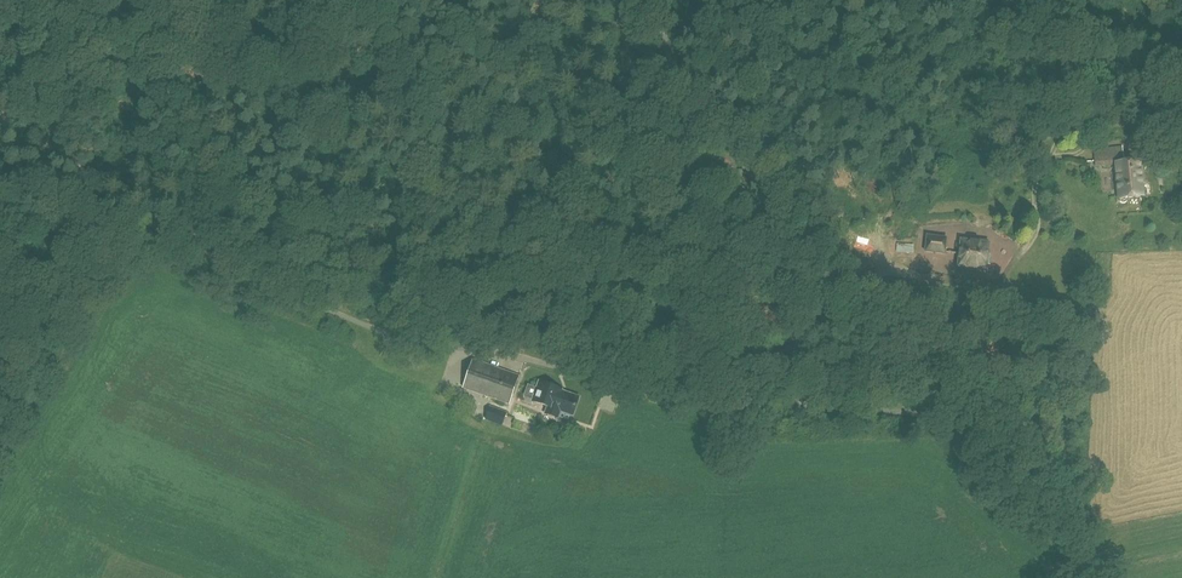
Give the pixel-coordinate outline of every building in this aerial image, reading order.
[(1122,149),(1100,151),(1101,160),(1104,160),(1105,165),(1115,164),(1119,199),(1142,196),(1140,183),(1144,183),(1141,152),(1135,153),(1136,162),(1124,163),(1122,149)] [(946,239),(927,236),(925,252),(944,254),(946,239)] [(961,240),(957,267),(985,271),(986,264),(990,264),(991,255),(987,254),(988,243),(987,243),(987,241),(978,240),(977,242),(961,240)] [(892,243),(892,258),(910,259),(911,243),(892,243)] [(463,388),(509,404),(519,376),(473,360),(463,388)] [(560,390),(560,389),(537,381),(530,401),(548,407),(545,413),(557,418),(560,411),(572,415),(578,397),(560,390)] [(485,419),(502,425),(507,412),(489,406),(485,419)]
